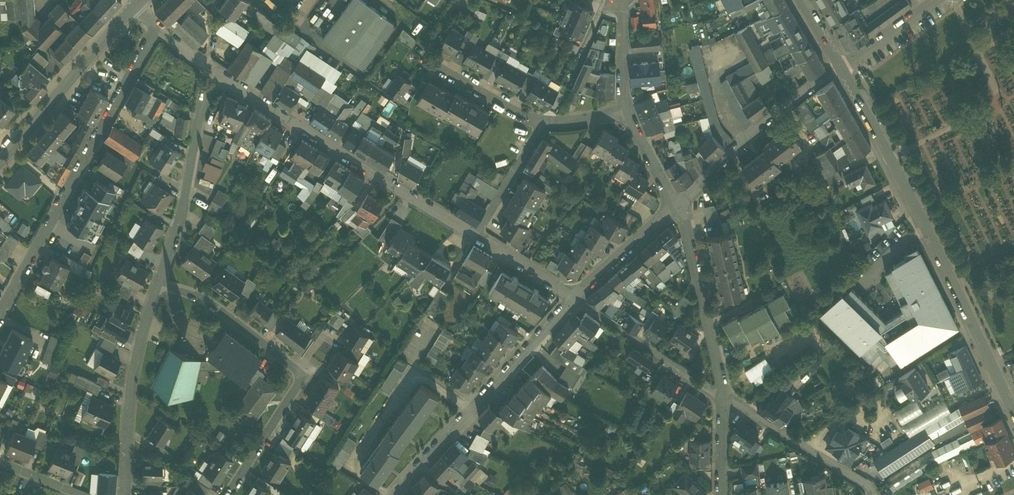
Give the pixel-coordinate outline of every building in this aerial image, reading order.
[(9,15),(7,0),(0,0),(0,16),(9,15)] [(9,15),(19,14),(20,19),(22,18),(36,17),(36,12),(35,0),(7,0),(9,15)] [(85,2),(83,0),(77,0),(68,10),(73,15),(85,2)] [(85,2),(93,8),(97,4),(93,0),(83,0),(85,2)] [(104,19),(121,1),(120,0),(100,0),(97,4),(93,8),(104,19)] [(167,22),(174,16),(188,2),(189,0),(162,0),(154,8),(167,22)] [(200,14),(206,7),(199,0),(189,0),(188,2),(200,14)] [(228,14),(233,18),(240,9),(227,0),(225,0),(219,8),(228,14)] [(240,9),(242,6),(247,0),(227,0),(240,9)] [(280,23),(247,0),(242,6),(253,13),(251,16),(273,32),(280,23)] [(396,24),(364,0),(351,0),(323,38),(364,68),(396,24)] [(571,32),(582,37),(594,10),(586,6),(575,1),(572,0),(560,27),(571,32)] [(648,14),(654,14),(654,4),(659,3),(659,0),(641,0),(643,6),(648,5),(648,14)] [(736,7),(733,0),(728,0),(733,9),(736,8),(736,7)] [(745,3),(743,4),(746,10),(761,3),(760,2),(763,1),(763,0),(751,0),(745,3)] [(764,9),(770,6),(767,0),(763,0),(763,1),(760,2),(761,3),(764,9)] [(770,6),(774,12),(789,5),(786,0),(767,0),(770,6)] [(839,0),(819,0),(825,10),(840,2),(839,0)] [(842,0),(839,0),(840,2),(847,15),(850,13),(842,0)] [(869,37),(912,6),(908,0),(900,0),(868,23),(867,23),(863,26),(869,37)] [(23,30),(24,30),(31,36),(37,41),(54,24),(57,27),(67,16),(75,23),(78,20),(73,15),(68,10),(60,2),(48,15),(50,16),(44,23),(37,30),(30,23),(23,30)] [(825,10),(832,23),(847,15),(840,2),(825,10)] [(736,8),(738,14),(746,10),(743,4),(736,7),(736,8)] [(780,27),(796,18),(789,5),(774,12),(767,16),(756,21),(762,32),(764,33),(774,27),(775,30),(780,27)] [(767,16),(774,12),(770,6),(764,9),(767,16)] [(80,22),(92,33),(104,19),(93,8),(80,22)] [(476,9),(474,15),(485,20),(487,13),(476,9)] [(850,13),(847,15),(832,23),(846,47),(851,48),(852,47),(869,37),(863,26),(854,11),(850,13)] [(233,19),(233,18),(228,14),(222,22),(228,26),(233,19)] [(654,14),(648,14),(644,15),(645,26),(655,25),(654,14)] [(167,22),(195,47),(207,34),(186,15),(180,21),(174,16),(167,22)] [(36,17),(22,18),(23,30),(30,23),(37,30),(44,23),(36,17)] [(780,27),(784,34),(800,24),(796,18),(780,27)] [(228,26),(244,37),(248,32),(249,31),(233,19),(228,26)] [(66,35),(78,47),(92,33),(80,22),(78,20),(75,23),(64,34),(66,35)] [(281,64),(292,71),(300,59),(307,47),(312,41),(284,21),(275,33),(262,50),(272,57),(281,64)] [(216,31),(238,46),(244,37),(228,26),(222,22),(216,31)] [(37,41),(44,47),(47,44),(60,30),(57,27),(54,24),(37,41)] [(787,39),(788,42),(793,49),(809,39),(800,24),(784,34),(787,39)] [(554,32),(568,39),(571,32),(560,27),(557,25),(554,32)] [(735,31),(747,53),(759,47),(754,38),(747,26),(735,31)] [(446,49),(454,54),(461,43),(465,35),(459,32),(458,30),(454,27),(451,27),(444,40),(450,43),(446,49)] [(397,38),(412,48),(418,40),(404,28),(397,38)] [(461,43),(466,46),(474,32),(468,29),(465,35),(461,43)] [(22,44),(31,36),(24,30),(18,39),(22,44)] [(253,36),(248,32),(244,37),(246,39),(249,41),(253,36)] [(479,36),(474,32),(466,46),(471,49),(475,43),(479,36)] [(54,51),(65,61),(78,47),(66,35),(53,50),(54,51)] [(659,48),(659,45),(658,37),(631,40),(632,51),(659,48)] [(227,68),(243,78),(262,50),(249,41),(246,39),(227,68)] [(796,55),(799,60),(815,50),(809,39),(793,49),(796,55)] [(781,56),(793,49),(788,42),(774,50),(778,57),(781,56)] [(465,60),(475,66),(485,49),(475,43),(471,49),(465,60)] [(53,50),(47,44),(44,47),(51,54),(54,51),(53,50)] [(300,59),(304,62),(307,59),(312,52),(313,51),(307,47),(300,59)] [(597,96),(615,97),(616,73),(600,73),(602,58),(604,58),(605,52),(591,47),(573,88),(597,96)] [(713,134),(725,147),(733,138),(722,125),(701,47),(690,50),(694,63),(698,81),(708,116),(711,129),(713,134)] [(750,59),(762,52),(759,47),(747,53),(750,59)] [(762,53),(768,63),(778,57),(774,50),(773,47),(762,53)] [(492,62),(497,65),(505,51),(499,48),(496,55),(492,62)] [(496,55),(485,49),(475,66),(486,72),(492,62),(496,55)] [(272,57),(262,50),(243,78),(253,85),(272,57)] [(681,52),(685,65),(694,63),(690,50),(681,52)] [(825,67),(815,50),(799,60),(803,67),(809,77),(825,67)] [(29,60),(41,70),(48,61),(37,51),(29,60)] [(510,54),(505,51),(497,65),(502,68),(506,61),(510,54)] [(326,77),(335,82),(341,71),(312,52),(307,59),(304,62),(326,77)] [(757,70),(755,71),(758,76),(762,84),(775,76),(768,63),(762,53),(762,52),(750,59),(752,61),(757,70)] [(794,64),(799,60),(796,55),(790,58),(794,64)] [(23,93),(34,101),(47,86),(41,82),(47,75),(41,70),(29,60),(29,59),(22,67),(24,69),(18,75),(19,83),(21,85),(19,88),(20,88),(24,91),(23,93)] [(307,85),(316,91),(321,84),(326,77),(304,62),(300,59),(292,71),(290,74),(307,85)] [(794,64),(789,66),(792,71),(793,73),(803,67),(799,60),(794,64)] [(496,78),(506,84),(516,67),(506,61),(502,68),(496,78)] [(631,65),(633,84),(641,83),(641,81),(652,80),(652,82),(660,81),(660,80),(659,70),(659,62),(652,63),(652,61),(638,62),(638,64),(631,65)] [(727,76),(727,77),(731,84),(742,78),(755,71),(757,70),(752,61),(737,69),(738,70),(727,76)] [(263,91),(274,98),(284,82),(290,74),(292,71),(281,64),(263,91)] [(791,72),(792,71),(789,66),(784,69),(787,75),(791,72)] [(526,73),(516,67),(506,84),(517,90),(520,84),(527,73),(526,73)] [(520,84),(525,87),(533,73),(528,70),(526,73),(527,73),(520,84)] [(755,71),(742,78),(746,84),(753,79),(758,76),(755,71)] [(797,82),(791,72),(787,75),(795,90),(804,83),(801,79),(797,82)] [(539,77),(533,73),(525,87),(531,90),(537,79),(538,79),(539,77)] [(301,93),(307,85),(290,74),(284,82),(301,93)] [(387,90),(400,100),(403,96),(412,83),(399,74),(387,90)] [(135,85),(150,93),(153,87),(139,77),(135,85)] [(335,82),(326,77),(321,84),(324,86),(328,81),(336,86),(337,84),(335,82)] [(733,88),(731,84),(727,77),(721,82),(725,93),(733,88)] [(753,98),(746,84),(742,78),(731,84),(733,88),(743,105),(753,98)] [(527,96),(538,102),(548,85),(538,79),(537,79),(531,90),(527,96)] [(760,93),(753,79),(746,84),(753,98),(760,93)] [(417,90),(422,93),(428,83),(423,80),(417,90)] [(444,114),(477,133),(490,112),(456,92),(455,94),(430,80),(428,83),(422,93),(418,101),(443,116),(444,114)] [(551,80),(548,85),(558,91),(561,85),(551,80)] [(832,116),(833,115),(847,105),(833,80),(817,91),(829,112),(832,116)] [(328,81),(324,86),(332,91),(336,86),(328,81)] [(274,98),(290,109),(300,94),(301,93),(284,82),(274,98)] [(325,108),(331,101),(330,100),(335,93),(332,91),(324,86),(321,84),(316,91),(311,98),(321,105),(321,106),(325,108)] [(138,109),(140,110),(144,103),(150,93),(135,85),(125,102),(138,109)] [(316,91),(307,85),(301,93),(300,94),(309,100),(311,98),(316,91)] [(558,91),(548,85),(538,102),(548,108),(558,91)] [(84,117),(94,123),(108,97),(91,88),(77,112),(84,117)] [(743,105),(733,88),(725,93),(732,111),(744,127),(754,120),(743,105)] [(572,102),(577,104),(581,93),(576,91),(572,102)] [(347,101),(335,93),(330,100),(331,101),(343,109),(348,102),(347,101)] [(743,105),(754,120),(771,107),(760,93),(753,98),(743,105)] [(227,121),(229,124),(237,128),(241,119),(246,106),(241,104),(240,106),(236,104),(236,102),(237,100),(235,99),(235,98),(226,95),(224,101),(224,102),(221,110),(223,111),(219,122),(220,122),(220,121),(224,123),(227,121)] [(641,118),(658,111),(655,103),(652,95),(634,102),(641,118)] [(156,96),(150,107),(147,114),(149,115),(156,119),(166,102),(156,96)] [(410,101),(403,96),(400,100),(410,107),(410,101)] [(0,99),(0,123),(1,124),(14,110),(0,98),(0,99)] [(170,104),(179,110),(182,105),(173,99),(170,104)] [(667,100),(655,103),(658,111),(669,108),(667,100)] [(338,117),(343,121),(354,106),(348,102),(343,109),(338,117)] [(794,109),(811,131),(820,124),(816,119),(803,102),(794,109)] [(140,110),(147,114),(150,107),(144,103),(140,110)] [(246,106),(241,119),(246,122),(254,108),(247,103),(246,106)] [(363,110),(365,107),(360,104),(359,103),(353,111),(359,115),(363,110)] [(681,105),(670,108),(673,117),(683,113),(681,105)] [(838,123),(839,125),(846,120),(845,118),(852,114),(847,105),(833,115),(838,123)] [(310,122),(327,133),(338,117),(325,108),(321,106),(310,122)] [(246,122),(250,125),(263,133),(269,124),(272,119),(254,108),(246,122)] [(662,120),(673,117),(670,108),(669,108),(658,111),(662,120)] [(147,120),(149,115),(147,114),(140,110),(138,109),(135,114),(147,120)] [(213,120),(219,122),(223,111),(221,110),(219,109),(217,109),(213,120)] [(62,110),(49,125),(62,137),(76,122),(62,110)] [(369,115),(363,110),(359,115),(356,119),(363,123),(369,115)] [(664,126),(662,120),(658,111),(641,118),(647,133),(662,127),(663,127),(664,126)] [(820,124),(823,122),(827,119),(832,116),(829,112),(816,119),(820,124)] [(859,126),(852,114),(845,118),(846,120),(839,125),(845,136),(859,126)] [(149,115),(147,120),(145,123),(152,127),(152,126),(156,119),(149,115)] [(175,133),(187,135),(190,117),(179,115),(178,118),(176,130),(175,133)] [(363,123),(358,130),(364,134),(365,134),(371,126),(376,120),(376,119),(369,115),(363,123)] [(160,121),(167,125),(170,120),(163,116),(160,121)] [(172,116),(170,120),(167,125),(176,130),(178,118),(172,116)] [(701,118),(704,131),(711,129),(708,116),(701,118)] [(84,117),(76,133),(87,138),(94,123),(84,117)] [(327,133),(338,140),(348,124),(343,121),(338,117),(327,133)] [(663,127),(666,132),(676,129),(673,117),(662,120),(664,126),(663,127)] [(250,125),(246,122),(241,119),(237,128),(235,134),(232,139),(233,139),(237,142),(239,143),(241,138),(242,139),(250,125)] [(358,130),(363,123),(356,119),(353,123),(354,127),(358,130)] [(833,128),(827,119),(823,122),(829,131),(833,128)] [(371,126),(383,134),(387,127),(376,120),(371,126)] [(814,129),(820,139),(829,133),(823,123),(814,129)] [(235,134),(237,128),(229,124),(226,130),(235,134)] [(258,143),(272,151),(278,142),(283,132),(269,124),(263,133),(258,143)] [(50,151),(62,137),(49,125),(37,139),(50,151)] [(132,157),(134,159),(142,145),(113,125),(104,140),(131,158),(132,157)] [(258,143),(263,133),(250,125),(242,139),(241,138),(239,143),(237,142),(252,152),(256,145),(258,143)] [(158,138),(161,132),(152,126),(152,127),(149,132),(158,138)] [(365,134),(377,142),(383,134),(371,126),(365,134)] [(764,145),(766,148),(767,148),(778,163),(779,163),(802,145),(800,141),(788,126),(764,145)] [(859,126),(845,136),(857,156),(871,147),(859,126)] [(344,144),(354,151),(364,134),(358,130),(354,127),(344,144)] [(400,136),(387,127),(383,134),(396,142),(400,136)] [(595,149),(606,156),(616,140),(618,137),(604,128),(592,147),(595,149)] [(663,132),(665,138),(678,135),(676,129),(666,132),(663,132)] [(707,140),(713,134),(711,129),(704,131),(707,140)] [(163,141),(169,144),(172,139),(161,132),(158,138),(161,140),(163,141)] [(76,133),(70,144),(79,152),(87,138),(76,133)] [(835,143),(829,133),(820,139),(826,148),(835,143)] [(365,134),(364,134),(354,151),(367,158),(377,142),(365,134)] [(704,151),(712,160),(725,147),(713,134),(707,140),(700,147),(704,151)] [(838,169),(857,156),(845,136),(835,143),(815,156),(824,177),(825,177),(838,169)] [(524,169),(533,175),(539,165),(544,158),(545,156),(553,143),(543,137),(524,169)] [(210,156),(224,161),(229,147),(224,145),(225,141),(217,138),(210,156)] [(405,138),(402,157),(407,160),(409,157),(411,139),(405,138)] [(27,151),(41,163),(47,155),(50,151),(37,139),(27,151)] [(296,158),(307,165),(318,149),(303,139),(292,156),(296,158)] [(606,156),(620,164),(626,154),(629,149),(616,140),(606,156)] [(163,141),(157,151),(174,161),(180,151),(169,144),(163,141)] [(572,155),(577,159),(587,144),(582,141),(572,155)] [(673,143),(675,152),(682,150),(680,141),(673,143)] [(270,154),(279,159),(281,156),(286,147),(278,142),(272,151),(270,154)] [(396,154),(377,142),(367,158),(385,170),(396,154)] [(545,156),(567,173),(577,160),(577,159),(572,155),(554,142),(553,143),(545,156)] [(258,143),(256,145),(270,154),(272,151),(258,143)] [(70,169),(79,152),(70,144),(63,157),(61,161),(70,169)] [(592,147),(587,144),(577,159),(577,160),(585,166),(595,149),(592,147)] [(781,166),(779,163),(778,163),(767,148),(766,148),(742,167),(757,185),(781,166)] [(150,161),(157,151),(155,149),(149,160),(150,161)] [(330,156),(318,149),(307,165),(319,173),(330,156)] [(98,165),(116,177),(125,162),(115,156),(107,150),(98,165)] [(672,178),(687,169),(685,159),(682,150),(675,152),(678,160),(665,168),(672,178)] [(59,165),(61,161),(53,153),(50,151),(47,155),(52,159),(54,160),(59,165)] [(55,151),(53,153),(61,161),(63,157),(55,151)] [(115,156),(125,162),(129,157),(118,151),(115,156)] [(167,172),(174,161),(157,151),(150,161),(167,172)] [(700,161),(704,168),(712,160),(704,151),(698,158),(700,161)] [(615,171),(629,179),(635,170),(639,163),(626,154),(620,164),(615,171)] [(212,157),(210,163),(220,167),(223,161),(212,157)] [(423,170),(407,160),(402,157),(398,178),(413,187),(423,170)] [(692,157),(685,159),(687,169),(694,165),(692,157)] [(296,158),(290,168),(300,174),(300,175),(307,165),(296,158)] [(539,165),(543,167),(548,160),(544,158),(539,165)] [(51,176),(52,177),(59,165),(54,160),(52,159),(44,170),(51,176)] [(61,161),(59,165),(52,177),(61,185),(70,169),(61,161)] [(203,169),(206,170),(217,175),(218,175),(222,168),(220,167),(210,163),(206,161),(203,169)] [(339,188),(351,170),(337,161),(335,162),(325,179),(339,188)] [(699,168),(702,171),(704,168),(700,161),(696,163),(699,168)] [(803,166),(807,172),(811,170),(808,163),(803,166)] [(859,178),(864,187),(875,182),(866,164),(844,175),(848,183),(859,178)] [(41,181),(23,165),(6,186),(20,197),(29,186),(33,190),(41,181)] [(281,172),(295,181),(300,174),(290,168),(285,165),(281,172)] [(694,180),(687,169),(672,178),(678,190),(694,180)] [(825,182),(826,184),(841,177),(838,169),(825,177),(824,177),(823,178),(825,182)] [(158,176),(168,183),(172,177),(166,173),(161,170),(158,176)] [(214,181),(217,175),(206,170),(204,176),(214,181)] [(365,179),(351,170),(339,188),(345,192),(340,201),(344,204),(345,204),(348,199),(348,200),(350,195),(353,197),(354,196),(365,179)] [(639,173),(635,170),(629,179),(625,187),(632,191),(633,190),(639,194),(643,187),(648,179),(639,173)] [(304,187),(309,180),(300,175),(300,174),(295,181),(304,187)] [(155,182),(167,190),(170,184),(168,183),(158,176),(155,175),(151,181),(154,183),(155,182)] [(479,190),(492,198),(499,188),(477,175),(471,185),(479,190)] [(791,180),(797,190),(804,186),(799,176),(791,180)] [(525,177),(514,194),(535,206),(546,190),(535,183),(525,177)] [(535,183),(546,190),(549,184),(538,178),(535,183)] [(102,213),(115,190),(106,186),(96,180),(90,190),(85,187),(77,201),(79,202),(67,225),(91,239),(105,215),(102,213)] [(109,180),(106,186),(115,190),(121,194),(124,189),(109,180)] [(154,183),(151,181),(149,180),(143,190),(148,193),(154,183)] [(315,184),(309,180),(304,187),(311,191),(315,184)] [(310,192),(315,196),(324,184),(318,180),(315,184),(311,191),(310,192)] [(143,201),(160,212),(172,193),(167,190),(155,182),(154,183),(148,193),(145,194),(142,197),(143,201)] [(471,185),(465,196),(473,200),(479,190),(471,185)] [(310,192),(311,191),(304,187),(298,194),(305,199),(310,192)] [(637,198),(642,201),(648,191),(643,187),(639,194),(637,198)] [(653,194),(648,191),(642,201),(647,204),(653,194)] [(359,211),(366,215),(376,198),(369,193),(358,211),(359,211)] [(872,193),(861,199),(863,204),(874,198),(872,193)] [(528,218),(535,206),(514,194),(507,206),(511,208),(528,218)] [(657,196),(653,194),(647,204),(652,207),(657,196)] [(486,209),(473,200),(465,196),(455,212),(476,225),(486,209)] [(376,198),(366,215),(373,219),(374,220),(384,202),(379,200),(376,198)] [(344,204),(342,208),(337,215),(339,217),(339,218),(341,216),(347,211),(351,207),(354,204),(353,203),(348,200),(348,199),(345,204),(344,204)] [(206,209),(216,215),(222,205),(212,200),(206,209)] [(864,223),(869,232),(881,225),(880,222),(890,217),(892,216),(885,200),(872,206),(870,203),(858,209),(865,223),(864,223)] [(711,221),(714,236),(724,234),(722,222),(722,221),(721,218),(718,213),(714,204),(705,206),(708,222),(711,221)] [(341,216),(346,221),(348,218),(355,211),(351,207),(347,211),(341,216)] [(511,215),(525,224),(528,218),(511,208),(508,213),(511,215)] [(729,208),(718,213),(721,218),(732,214),(729,208)] [(348,218),(351,220),(351,219),(357,213),(355,211),(348,218)] [(600,219),(604,221),(605,220),(606,221),(609,215),(610,215),(604,211),(600,219)] [(622,222),(627,225),(633,215),(628,211),(622,222)] [(356,222),(358,223),(364,217),(357,214),(357,213),(351,219),(356,222)] [(0,215),(0,219),(6,224),(1,230),(3,231),(9,224),(10,223),(0,215)] [(514,238),(520,242),(520,241),(529,226),(525,224),(511,215),(501,231),(514,238)] [(622,222),(610,215),(609,215),(606,221),(605,220),(604,221),(600,228),(610,233),(619,239),(628,225),(627,225),(622,222)] [(639,218),(633,215),(627,225),(628,225),(632,228),(639,218)] [(364,218),(364,217),(358,223),(366,228),(368,226),(371,222),(364,218)] [(384,241),(389,244),(389,243),(400,227),(403,224),(392,217),(379,238),(384,241)] [(880,222),(881,225),(884,229),(893,221),(890,217),(880,222)] [(146,245),(150,248),(162,228),(146,218),(142,225),(135,237),(134,238),(135,238),(146,245)] [(135,237),(142,225),(135,221),(129,231),(129,234),(135,237)] [(201,233),(209,239),(216,229),(205,221),(198,231),(201,234),(201,233)] [(728,221),(722,222),(724,234),(730,232),(728,221)] [(884,229),(888,234),(897,226),(893,221),(884,229)] [(23,222),(17,230),(25,236),(30,227),(23,222)] [(360,234),(364,237),(371,229),(368,226),(366,228),(358,223),(357,225),(353,228),(360,234)] [(602,246),(610,233),(600,228),(593,223),(583,239),(599,249),(600,249),(602,246)] [(3,231),(7,235),(9,233),(12,227),(9,224),(3,231)] [(407,267),(416,273),(432,255),(410,241),(413,235),(400,227),(389,243),(389,244),(390,245),(390,244),(396,248),(395,250),(401,254),(397,261),(398,261),(399,259),(409,265),(407,267)] [(658,236),(668,247),(672,243),(678,238),(668,227),(658,236)] [(716,269),(723,299),(746,294),(744,285),(740,271),(741,271),(737,256),(737,257),(733,241),(734,241),(732,232),(731,233),(731,232),(730,232),(724,234),(714,236),(708,237),(708,238),(709,238),(716,267),(715,268),(716,269)] [(5,261),(19,240),(9,233),(7,235),(0,245),(0,246),(0,256),(5,261)] [(192,246),(193,247),(194,245),(206,254),(215,243),(209,239),(201,233),(201,234),(192,246)] [(279,233),(274,245),(284,250),(289,238),(279,233)] [(658,256),(668,247),(658,236),(648,245),(658,256)] [(127,250),(139,258),(146,245),(135,238),(127,250)] [(511,243),(522,250),(525,244),(520,241),(520,242),(514,238),(511,243)] [(595,255),(599,249),(583,239),(582,238),(576,247),(573,245),(569,252),(585,262),(587,263),(592,254),(595,255)] [(859,240),(852,244),(857,254),(872,248),(868,241),(861,244),(859,240)] [(678,251),(672,243),(668,247),(673,255),(678,251)] [(215,260),(206,254),(194,245),(193,247),(182,262),(203,277),(215,260)] [(472,277),(478,281),(478,280),(485,268),(493,256),(474,245),(465,260),(478,268),(472,277)] [(648,264),(658,256),(648,245),(638,254),(648,264)] [(899,321),(884,331),(899,358),(901,362),(956,326),(917,247),(904,253),(906,258),(894,264),(895,267),(916,311),(908,316),(914,325),(905,330),(899,321)] [(77,262),(84,266),(92,255),(84,251),(77,262)] [(577,276),(585,262),(569,252),(566,251),(558,264),(562,266),(577,276)] [(673,255),(675,259),(676,260),(681,256),(682,256),(678,251),(673,255)] [(69,267),(82,275),(86,267),(84,266),(77,262),(62,253),(58,260),(70,266),(69,267)] [(649,265),(648,264),(638,254),(628,262),(639,274),(649,265)] [(409,279),(415,283),(418,285),(422,279),(426,272),(441,282),(451,266),(432,255),(416,273),(409,279)] [(40,277),(58,287),(69,267),(70,266),(58,260),(52,256),(40,277)] [(666,265),(658,256),(648,264),(649,265),(657,273),(661,270),(666,265)] [(686,263),(681,256),(676,260),(681,267),(686,263)] [(133,288),(136,290),(147,271),(126,258),(119,271),(120,272),(116,278),(123,282),(133,288)] [(398,261),(407,267),(409,265),(399,259),(398,261)] [(681,267),(676,260),(675,259),(666,265),(661,270),(667,277),(681,267)] [(558,272),(562,266),(558,264),(551,260),(548,266),(558,272)] [(618,271),(628,283),(639,274),(628,262),(618,271)] [(639,274),(643,278),(652,288),(657,284),(662,279),(657,273),(649,265),(639,274)] [(231,276),(233,273),(225,267),(223,270),(231,276)] [(851,287),(844,295),(884,331),(899,321),(908,316),(916,311),(895,267),(886,272),(905,309),(904,309),(887,321),(886,321),(851,287)] [(478,280),(485,284),(492,272),(485,268),(478,280)] [(212,285),(232,300),(239,289),(245,281),(244,281),(233,273),(231,276),(223,270),(212,285)] [(454,277),(473,289),(478,281),(472,277),(459,270),(454,277)] [(663,280),(667,277),(661,270),(657,273),(662,279),(663,280)] [(529,312),(537,317),(548,299),(538,293),(539,291),(535,288),(533,290),(517,280),(519,278),(514,275),(513,277),(503,271),(491,289),(499,294),(499,295),(507,300),(506,302),(519,310),(520,308),(528,313),(529,312)] [(631,291),(634,286),(628,283),(618,271),(608,280),(620,292),(626,295),(628,296),(631,291)] [(639,274),(628,283),(634,286),(643,278),(639,274)] [(239,289),(247,295),(256,283),(248,277),(244,281),(245,281),(239,289)] [(425,280),(422,279),(418,285),(415,283),(412,287),(419,291),(425,280)] [(609,301),(620,292),(608,280),(598,289),(608,300),(609,301)] [(35,287),(49,295),(53,289),(38,281),(35,287)] [(117,292),(127,298),(133,288),(123,282),(117,292)] [(426,311),(434,316),(449,294),(448,293),(441,288),(426,311)] [(599,309),(608,300),(598,289),(586,299),(599,309)] [(636,294),(631,291),(628,296),(643,305),(645,301),(636,294)] [(619,307),(619,306),(626,295),(620,292),(609,301),(611,302),(619,307)] [(752,341),(760,337),(778,327),(791,319),(785,308),(790,305),(783,293),(778,296),(740,317),(739,316),(738,315),(723,323),(726,328),(727,327),(734,342),(748,334),(752,341)] [(822,313),(862,351),(884,331),(844,295),(842,293),(822,313)] [(673,310),(679,316),(690,300),(683,296),(673,310)] [(113,309),(117,302),(113,299),(108,308),(113,309)] [(262,322),(263,322),(273,310),(259,299),(249,312),(257,317),(256,318),(262,322)] [(113,309),(109,318),(108,318),(124,327),(124,326),(133,311),(117,302),(113,309)] [(604,312),(612,317),(619,307),(611,302),(604,312)] [(785,308),(791,319),(796,316),(790,305),(785,308)] [(619,306),(619,307),(612,317),(619,322),(627,311),(619,306)] [(651,311),(643,306),(640,310),(648,316),(651,311)] [(172,314),(177,324),(187,319),(182,309),(172,314)] [(645,322),(649,325),(656,315),(657,316),(659,313),(653,309),(645,322)] [(263,322),(273,329),(282,316),(273,310),(263,322)] [(329,320),(334,323),(341,314),(336,310),(329,320)] [(619,322),(636,333),(643,322),(643,323),(643,322),(630,313),(627,311),(619,322)] [(285,312),(282,316),(273,329),(278,333),(289,318),(289,319),(291,316),(285,312)] [(586,312),(582,318),(577,324),(591,334),(592,335),(601,323),(586,312)] [(587,339),(591,334),(577,324),(582,318),(576,313),(566,324),(575,331),(584,337),(587,339)] [(649,334),(655,339),(667,323),(657,316),(656,315),(649,325),(645,332),(649,334)] [(130,329),(124,326),(124,327),(108,318),(109,318),(107,316),(101,327),(102,328),(118,337),(124,340),(130,329)] [(501,321),(509,327),(512,322),(504,317),(501,321)] [(278,333),(300,349),(311,335),(311,334),(303,329),(302,330),(296,326),(297,324),(289,319),(289,318),(278,333)] [(501,321),(494,332),(508,341),(508,342),(512,344),(519,333),(509,327),(501,321)] [(686,349),(687,350),(691,343),(697,335),(688,329),(681,324),(671,338),(682,346),(684,343),(688,347),(686,349)] [(311,335),(316,338),(323,329),(318,325),(311,334),(311,335)] [(565,349),(567,347),(576,337),(577,335),(574,332),(566,325),(553,339),(558,343),(565,349)] [(360,349),(361,349),(369,336),(354,326),(345,339),(350,342),(360,349)] [(444,327),(441,332),(451,338),(454,333),(444,327)] [(780,329),(778,327),(760,337),(761,340),(780,329)] [(16,370),(20,362),(29,346),(26,344),(30,337),(12,328),(0,352),(0,362),(16,370)] [(99,333),(104,337),(114,342),(118,337),(102,328),(99,333)] [(224,330),(223,332),(260,360),(262,359),(224,330)] [(502,352),(508,342),(508,341),(494,332),(491,330),(484,340),(502,352)] [(584,337),(575,331),(574,332),(577,335),(576,337),(585,344),(588,339),(587,339),(584,337)] [(862,351),(870,360),(879,350),(885,356),(890,361),(892,363),(899,358),(884,331),(862,351)] [(256,366),(260,360),(223,332),(208,351),(217,357),(225,363),(246,379),(256,366)] [(441,332),(438,337),(448,343),(451,338),(441,332)] [(43,360),(53,365),(62,339),(52,335),(43,360)] [(374,339),(369,336),(361,349),(365,351),(366,352),(374,339)] [(471,346),(474,348),(478,350),(484,340),(478,336),(471,346)] [(116,343),(114,342),(104,337),(98,349),(102,351),(103,351),(110,355),(116,343)] [(438,337),(435,342),(445,348),(448,343),(438,337)] [(495,362),(502,352),(484,340),(478,350),(477,351),(491,360),(495,362)] [(350,342),(346,347),(361,357),(365,351),(361,349),(360,349),(350,342)] [(435,342),(431,347),(442,353),(445,348),(435,342)] [(550,354),(557,359),(561,352),(562,353),(565,349),(558,343),(550,354)] [(680,349),(684,352),(686,349),(688,347),(684,343),(682,346),(680,349)] [(684,352),(691,357),(698,348),(691,343),(687,350),(686,349),(684,352)] [(951,356),(958,370),(974,363),(966,345),(949,353),(951,356)] [(627,356),(647,370),(653,360),(633,346),(627,356)] [(358,362),(361,357),(346,347),(343,352),(358,362)] [(431,347),(428,352),(438,359),(442,353),(431,347)] [(565,349),(562,353),(566,355),(577,362),(581,355),(567,347),(565,349)] [(485,370),(491,360),(477,351),(478,350),(474,348),(467,359),(485,370)] [(166,394),(192,398),(198,369),(200,360),(192,357),(185,355),(169,349),(151,385),(166,394)] [(339,350),(333,358),(354,371),(359,362),(358,362),(343,352),(339,350)] [(876,365),(885,356),(879,350),(870,360),(876,365)] [(94,366),(112,376),(120,360),(110,355),(103,351),(102,351),(94,366)] [(207,352),(217,360),(217,357),(208,351),(207,352)] [(435,364),(438,359),(428,352),(425,357),(435,364)] [(557,359),(561,362),(566,355),(562,353),(561,352),(557,359)] [(577,362),(566,355),(561,362),(566,364),(573,369),(573,368),(578,372),(582,365),(580,364),(577,362)] [(882,370),(890,361),(885,356),(876,365),(882,370)] [(958,370),(951,356),(944,359),(951,373),(958,370)] [(223,367),(224,365),(225,363),(217,357),(217,360),(200,360),(198,369),(206,369),(206,367),(221,367),(223,367)] [(395,365),(403,371),(408,363),(399,357),(394,365),(395,366),(395,365)] [(348,379),(354,371),(333,358),(328,366),(331,368),(346,378),(348,379)] [(765,358),(750,368),(757,378),(772,368),(765,358)] [(478,381),(485,370),(467,359),(461,369),(476,379),(475,379),(478,381)] [(25,365),(20,362),(16,370),(21,372),(25,365)] [(817,368),(813,362),(807,366),(811,372),(817,368)] [(246,379),(225,363),(224,365),(245,381),(246,379)] [(982,380),(974,363),(958,370),(965,386),(965,387),(982,380)] [(566,364),(558,380),(569,387),(570,385),(565,382),(573,369),(566,364)] [(381,387),(389,393),(403,371),(395,365),(395,366),(381,387)] [(542,386),(549,391),(558,380),(543,365),(532,376),(542,386)] [(254,385),(256,386),(262,378),(265,374),(256,366),(246,379),(254,385)] [(899,376),(902,381),(910,393),(913,398),(929,388),(917,370),(915,366),(899,376)] [(469,390),(475,379),(476,379),(461,369),(458,367),(451,378),(469,390)] [(950,374),(946,367),(936,373),(940,379),(950,374)] [(327,373),(342,383),(346,378),(331,368),(327,373)] [(581,373),(578,372),(573,368),(573,369),(565,382),(570,385),(573,386),(581,373)] [(957,389),(958,390),(965,386),(958,370),(951,373),(950,374),(951,376),(957,389)] [(12,385),(16,377),(2,371),(0,375),(0,378),(6,381),(6,382),(12,385)] [(74,382),(77,375),(71,372),(68,379),(74,382)] [(649,381),(656,386),(662,377),(656,373),(649,381)] [(97,393),(100,385),(95,383),(77,375),(74,382),(74,383),(86,389),(92,391),(97,393)] [(546,401),(552,392),(549,391),(542,386),(532,376),(531,375),(524,384),(545,400),(546,401)] [(661,395),(668,399),(677,385),(663,375),(662,377),(656,386),(652,392),(660,397),(661,395)] [(99,376),(95,383),(100,385),(106,387),(110,381),(99,376)] [(820,376),(812,381),(816,387),(824,383),(820,376)] [(957,389),(951,376),(944,379),(951,392),(957,389)] [(317,407),(324,411),(339,388),(322,377),(307,400),(317,407)] [(244,417),(252,423),(263,409),(265,404),(277,389),(262,378),(256,386),(254,385),(237,407),(246,414),(244,417)] [(569,387),(558,380),(549,391),(552,392),(558,396),(562,398),(569,387)] [(902,398),(910,393),(902,381),(894,386),(902,398)] [(362,470),(378,482),(399,454),(397,452),(439,395),(422,383),(381,440),(383,442),(362,470)] [(540,408),(545,400),(524,384),(523,383),(517,392),(538,407),(540,408)] [(91,395),(92,391),(86,389),(74,418),(79,420),(81,416),(91,395)] [(772,420),(785,405),(797,399),(783,389),(776,399),(772,396),(766,404),(763,402),(758,410),(772,420)] [(679,404),(677,407),(686,413),(695,419),(706,403),(688,391),(679,404)] [(533,415),(538,407),(517,392),(516,392),(509,401),(533,415)] [(92,418),(106,424),(114,405),(91,395),(81,416),(91,420),(92,418)] [(985,395),(980,398),(990,421),(996,419),(985,395)] [(797,399),(785,405),(794,412),(803,407),(798,399),(799,398),(797,399)] [(965,405),(975,429),(983,425),(990,421),(980,398),(965,405)] [(527,426),(533,415),(509,401),(508,400),(499,410),(505,414),(527,426)] [(668,410),(673,414),(677,407),(679,404),(674,400),(668,410)] [(505,415),(505,414),(499,410),(490,404),(479,416),(487,424),(492,428),(492,429),(493,428),(492,428),(505,415)] [(781,426),(794,412),(785,405),(772,420),(781,426)] [(959,407),(968,426),(971,431),(973,430),(976,429),(975,429),(965,405),(959,407)] [(235,410),(244,417),(246,414),(237,407),(235,410)] [(310,418),(313,413),(304,407),(300,412),(310,418)] [(317,407),(313,413),(331,425),(335,418),(324,411),(317,407)] [(682,420),(686,413),(677,407),(673,414),(682,420)] [(959,407),(925,427),(935,443),(968,426),(959,407)] [(299,411),(292,423),(309,434),(313,427),(316,422),(310,418),(300,412),(299,411)] [(983,425),(989,438),(1006,431),(1008,430),(1001,416),(996,419),(990,421),(983,425)] [(5,434),(11,436),(14,429),(18,420),(12,417),(5,434)] [(148,436),(161,444),(169,433),(170,433),(174,427),(168,423),(168,422),(161,417),(157,423),(156,423),(148,436)] [(743,442),(748,446),(754,438),(758,432),(743,422),(742,424),(740,423),(731,434),(743,442)] [(301,446),(309,434),(292,423),(283,436),(284,436),(296,443),(301,446)] [(842,423),(827,447),(851,461),(859,449),(865,453),(871,441),(842,423)] [(985,440),(989,438),(983,425),(975,429),(976,429),(973,430),(979,443),(985,440)] [(319,431),(313,427),(309,434),(315,438),(319,431)] [(884,477),(935,443),(925,427),(873,461),(884,477)] [(484,428),(481,435),(478,433),(470,447),(472,448),(481,453),(489,439),(490,439),(494,433),(490,431),(484,428)] [(6,450),(17,454),(25,434),(14,429),(11,436),(6,450)] [(33,445),(41,448),(48,432),(39,429),(35,438),(36,438),(33,445)] [(960,444),(963,450),(979,443),(973,430),(971,431),(974,438),(960,444)] [(1006,431),(989,438),(985,440),(992,455),(994,454),(997,461),(1013,453),(1013,448),(1006,431)] [(35,438),(25,434),(17,454),(28,458),(33,445),(36,438),(35,438)] [(330,462),(340,468),(357,441),(348,435),(330,462)] [(284,436),(281,441),(293,448),(296,443),(284,436)] [(890,436),(880,442),(884,447),(893,441),(890,436)] [(747,448),(753,452),(760,442),(754,438),(748,446),(747,448)] [(957,438),(931,451),(938,463),(946,459),(963,451),(963,450),(960,444),(957,438)] [(293,449),(293,448),(281,441),(280,440),(274,450),(275,451),(286,459),(293,449)] [(706,459),(709,460),(710,440),(692,440),(691,459),(693,459),(706,459)] [(442,455),(456,468),(462,462),(468,455),(454,442),(442,455)] [(740,447),(745,451),(747,448),(748,446),(743,442),(740,447)] [(72,461),(78,464),(85,447),(75,443),(71,452),(75,454),(72,461)] [(48,468),(66,475),(72,461),(75,454),(71,452),(57,447),(48,468)] [(155,453),(167,460),(171,454),(160,447),(155,453)] [(468,455),(484,463),(488,456),(481,453),(472,448),(468,455)] [(215,479),(219,481),(233,460),(217,450),(203,471),(215,479)] [(926,471),(938,463),(931,451),(931,450),(885,479),(894,492),(926,471)] [(263,470),(280,481),(292,462),(286,459),(275,451),(263,470)] [(100,465),(113,465),(114,458),(101,453),(100,465)] [(445,480),(456,468),(442,455),(430,468),(445,480)] [(693,468),(705,469),(706,459),(693,459),(693,468)] [(143,477),(162,478),(162,464),(160,463),(142,462),(142,477),(143,477)] [(345,472),(340,468),(330,462),(329,462),(326,468),(341,478),(345,472)] [(468,468),(462,462),(456,468),(462,474),(468,468)] [(468,468),(462,474),(468,480),(480,467),(474,462),(468,468)] [(742,465),(744,478),(760,475),(757,462),(742,465)] [(113,465),(100,465),(99,473),(115,474),(116,466),(113,465)] [(203,471),(198,480),(210,487),(215,479),(203,471)] [(74,482),(79,484),(83,475),(78,472),(74,482)] [(707,491),(685,472),(678,481),(687,489),(684,493),(682,494),(703,494),(707,491)] [(99,473),(91,473),(90,492),(98,494),(98,493),(99,473)] [(98,493),(114,494),(115,474),(99,473),(98,493)] [(420,494),(432,494),(439,487),(425,474),(412,488),(417,492),(420,494)] [(460,487),(468,480),(462,474),(454,482),(460,487)] [(256,480),(266,487),(269,482),(259,475),(256,480)] [(805,494),(828,494),(826,487),(824,475),(806,479),(808,491),(805,491),(805,494)] [(929,478),(918,483),(923,493),(934,487),(929,478)] [(210,487),(198,480),(196,479),(190,488),(201,494),(205,494),(210,487)] [(329,494),(362,494),(363,494),(339,479),(329,494)] [(801,492),(805,491),(808,491),(806,479),(803,479),(803,480),(799,480),(801,492)] [(248,494),(269,494),(272,491),(266,487),(256,480),(255,480),(246,494),(248,494)] [(575,493),(567,481),(560,486),(566,494),(571,494),(575,493)] [(675,485),(684,493),(687,489),(678,481),(676,482),(676,483),(675,485)] [(786,481),(768,484),(770,494),(789,494),(786,481)] [(833,486),(826,487),(828,494),(834,494),(833,486)]
